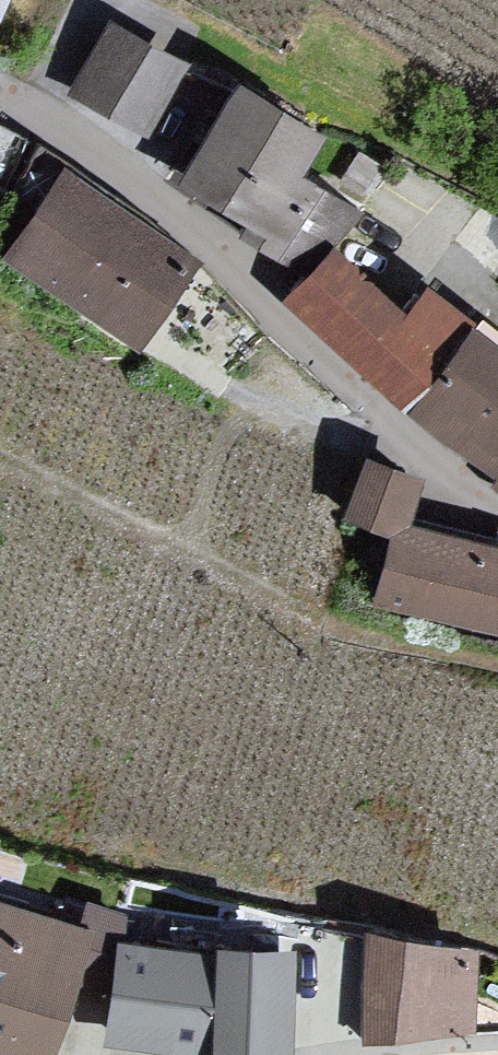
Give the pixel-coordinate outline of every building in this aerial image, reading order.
[(185,69),(114,28),(77,91),(149,132),(185,69)] [(302,135),(216,83),(164,189),(281,280),(315,253),(357,220),(283,177),(302,135)] [(49,179),(0,255),(0,261),(132,355),(184,263),(49,179)] [(315,253),(280,297),(390,414),(417,362),(455,320),(409,290),(383,315),(315,253)] [(449,329),(392,422),(497,483),(497,362),(449,329)] [(408,525),(409,484),(355,464),(341,533),(378,544),(368,614),(497,640),(497,559),(408,525)] [(68,904),(62,928),(76,932),(61,992),(97,999),(104,946),(112,948),(114,916),(68,904)] [(76,932),(62,928),(0,910),(0,1054),(44,1054),(61,992),(76,932)] [(453,939),(365,925),(363,1032),(451,1031),(453,939)] [(112,948),(104,946),(97,999),(98,1048),(144,1054),(271,1054),(271,950),(186,946),(185,953),(112,948)]
